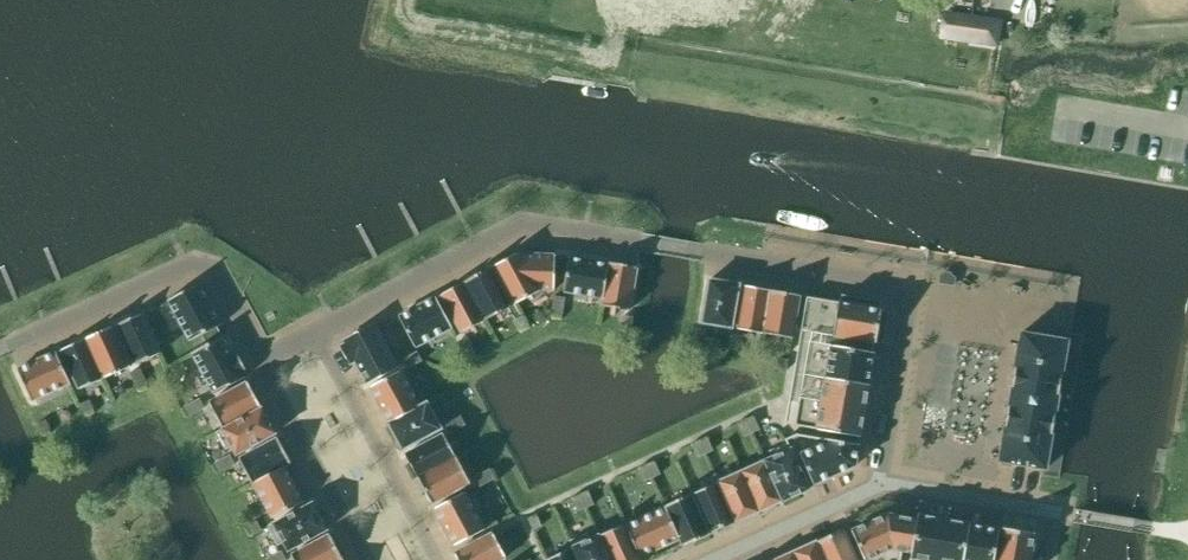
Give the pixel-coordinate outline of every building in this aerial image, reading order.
[(973,15),(970,44),(998,47),(1002,19),(973,15)] [(494,265),(515,304),(540,291),(554,290),(555,255),(520,254),(519,252),(494,265)] [(563,291),(603,298),(609,263),(569,257),(563,291)] [(609,263),(603,298),(602,305),(629,310),(636,267),(609,262),(609,263)] [(490,267),(464,281),(485,320),(511,306),(490,267)] [(702,323),(732,328),(739,284),(709,279),(702,323)] [(462,333),(485,320),(464,281),(441,294),(462,333)] [(168,299),(190,341),(221,324),(198,283),(168,299)] [(737,329),(763,333),(771,290),(744,285),(737,329)] [(771,290),(763,333),(792,338),(800,295),(771,290)] [(398,316),(415,347),(452,327),(436,296),(398,316)] [(554,296),(553,304),(564,306),(565,297),(554,296)] [(865,341),(876,343),(882,309),(807,297),(801,330),(865,341)] [(564,306),(553,304),(552,313),(563,314),(564,306)] [(160,352),(142,312),(117,324),(135,364),(160,352)] [(622,325),(632,326),(634,316),(624,314),(622,325)] [(514,319),(518,329),(526,324),(522,315),(514,319)] [(355,361),(366,382),(397,366),(374,324),(344,341),(345,343),(341,346),(351,363),(355,361)] [(112,326),(86,338),(104,378),(130,366),(112,326)] [(694,337),(705,339),(706,329),(696,327),(694,337)] [(201,337),(205,345),(222,336),(218,328),(201,337)] [(864,350),(865,341),(801,330),(794,372),(869,385),(874,352),(864,350)] [(999,460),(1046,468),(1068,340),(1021,332),(999,460)] [(729,343),(739,345),(741,335),(731,333),(729,343)] [(223,335),(222,336),(205,345),(191,352),(214,393),(244,376),(243,374),(247,372),(238,354),(234,357),(223,335)] [(457,342),(462,349),(472,344),(467,336),(457,342)] [(79,389),(104,378),(86,338),(61,349),(79,389)] [(476,351),(472,344),(462,349),(466,357),(476,351)] [(71,383),(56,351),(18,368),(32,400),(71,383)] [(417,351),(409,356),(414,365),(422,360),(417,351)] [(407,369),(414,365),(409,356),(402,360),(407,369)] [(779,358),(777,368),(787,370),(789,359),(779,358)] [(131,372),(134,380),(144,376),(140,368),(131,372)] [(370,386),(389,422),(420,405),(401,370),(370,386)] [(864,410),(869,385),(794,372),(789,398),(864,410)] [(144,376),(134,380),(138,389),(148,384),(144,376)] [(209,402),(223,428),(261,408),(247,382),(209,402)] [(200,397),(192,402),(197,412),(206,407),(200,397)] [(864,410),(789,398),(785,424),(860,437),(864,410)] [(80,404),(84,413),(94,408),(90,400),(80,404)] [(190,416),(197,412),(192,402),(184,406),(190,416)] [(427,402),(420,405),(389,422),(388,423),(402,449),(441,429),(427,402)] [(261,408),(223,428),(216,432),(226,449),(232,445),(236,454),(275,433),(261,408)] [(460,415),(453,419),(458,428),(465,424),(460,415)] [(755,416),(746,421),(751,433),(761,428),(755,416)] [(41,432),(50,428),(46,419),(37,424),(41,432)] [(450,432),(458,428),(453,419),(445,423),(450,432)] [(744,436),(751,433),(746,421),(739,425),(744,436)] [(405,454),(419,480),(458,459),(444,433),(405,454)] [(785,439),(787,442),(807,486),(808,486),(808,487),(855,466),(859,444),(796,433),(785,439)] [(252,483),(253,482),(284,466),(291,462),(278,438),(239,459),(252,483)] [(709,438),(700,442),(705,453),(714,449),(709,438)] [(697,457),(705,453),(700,442),(692,446),(697,457)] [(772,457),(764,460),(782,501),(809,489),(808,487),(808,486),(807,486),(787,442),(769,450),(772,457)] [(230,454),(222,458),(227,468),(236,464),(230,454)] [(220,472),(227,468),(222,458),(215,463),(220,472)] [(470,482),(458,459),(419,480),(431,503),(470,482)] [(759,511),(782,501),(764,460),(741,471),(759,511)] [(656,462),(647,466),(652,478),(661,473),(656,462)] [(284,466),(253,482),(273,518),(303,502),(284,466)] [(644,482),(652,478),(647,466),(639,470),(644,482)] [(490,468),(482,473),(487,483),(496,477),(490,468)] [(736,522),(759,511),(741,471),(718,481),(736,522)] [(480,487),(487,483),(482,473),(474,477),(480,487)] [(718,481),(692,493),(710,533),(736,522),(718,481)] [(434,508),(454,545),(485,529),(464,491),(434,508)] [(590,492),(581,496),(586,508),(595,504),(590,492)] [(665,507),(680,538),(683,546),(710,533),(692,493),(665,505),(665,507)] [(578,511),(586,508),(581,496),(573,499),(578,511)] [(283,542),(288,551),(327,529),(312,503),(273,524),(274,525),(268,529),(277,545),(283,542)] [(665,507),(626,524),(640,556),(680,538),(665,507)] [(917,519),(888,514),(851,530),(865,559),(910,559),(917,519)] [(917,519),(910,559),(937,559),(944,519),(918,514),(917,519)] [(528,520),(533,530),(542,525),(537,516),(528,520)] [(969,523),(944,519),(937,559),(963,559),(969,523)] [(248,526),(253,535),(262,530),(257,521),(248,526)] [(626,524),(625,523),(598,535),(610,559),(642,559),(640,556),(626,524)] [(1000,528),(969,523),(963,559),(995,559),(1000,528)] [(1000,528),(995,559),(1030,559),(1035,533),(1001,527),(1000,528)] [(816,541),(825,559),(857,559),(843,529),(816,541)] [(573,547),(578,559),(610,559),(598,535),(590,539),(587,532),(570,540),(573,547)] [(506,557),(493,533),(454,554),(457,559),(500,559),(506,557)] [(293,559),(343,559),(329,534),(290,555),(293,559)] [(793,551),(796,559),(825,559),(816,541),(793,551)] [(573,547),(546,559),(578,559),(573,547)] [(273,555),(276,559),(287,559),(282,550),(273,555)] [(793,551),(774,559),(796,559),(793,551)]
